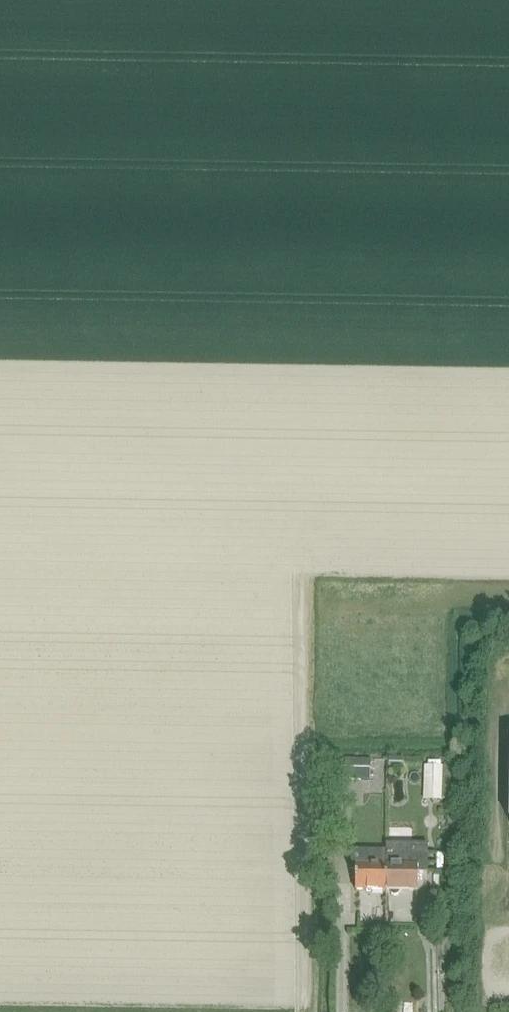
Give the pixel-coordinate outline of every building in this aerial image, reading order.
[(370,759),(339,758),(338,781),(370,781),(370,759)] [(427,844),(411,844),(386,843),(386,851),(386,891),(386,892),(390,892),(391,894),(393,896),(396,896),(398,894),(399,892),(416,892),(417,873),(427,873),(427,844)] [(386,891),(386,851),(350,851),(350,867),(355,867),(355,891),(386,891)]
